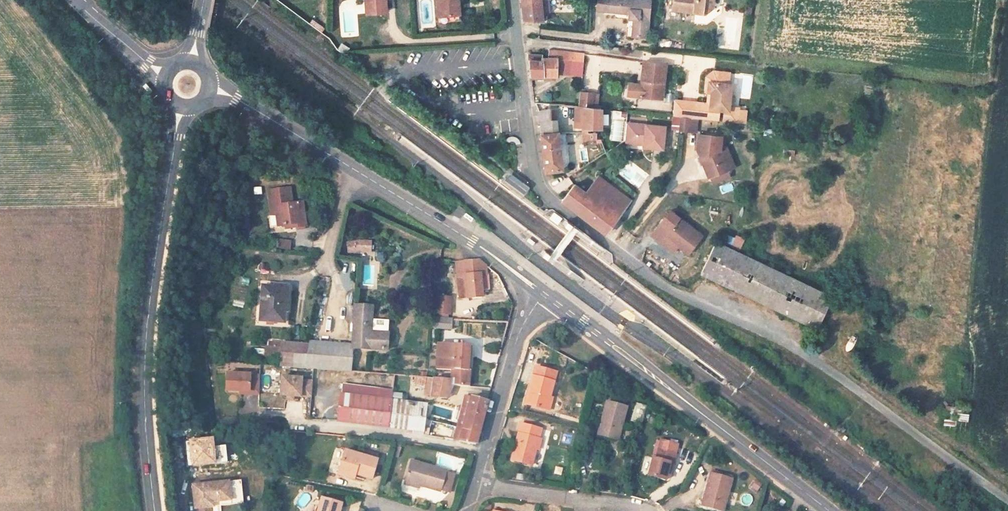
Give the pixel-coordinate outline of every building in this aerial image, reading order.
[(385,0),(365,0),(366,13),(385,12),(385,0)] [(438,16),(453,14),(452,2),(457,2),(457,0),(437,0),(438,16)] [(522,1),(524,19),(542,22),(540,0),(530,0),(522,1)] [(632,36),(646,37),(650,0),(645,0),(598,0),(597,11),(629,14),(628,19),(633,19),(632,36)] [(703,14),(711,8),(712,0),(673,0),(672,10),(703,14)] [(459,21),(457,2),(452,2),(453,14),(438,16),(439,23),(459,21)] [(584,54),(549,49),(548,58),(556,58),(556,59),(583,62),(584,54)] [(556,76),(556,75),(556,59),(556,58),(548,58),(542,58),(542,55),(527,54),(530,76),(556,76)] [(636,75),(638,61),(589,54),(584,87),(597,89),(599,69),(636,75)] [(583,62),(556,59),(556,75),(582,76),(583,62)] [(666,64),(644,62),(641,80),(643,80),(642,88),(640,88),(640,96),(662,99),(666,64)] [(709,79),(709,83),(725,84),(726,81),(722,76),(714,75),(709,79)] [(699,103),(675,100),(673,116),(681,117),(690,118),(718,121),(719,110),(725,111),(723,122),(744,124),(746,113),(738,112),(738,108),(729,108),(730,105),(731,94),(732,85),(725,84),(709,83),(708,92),(712,93),(710,104),(710,109),(698,108),(699,103)] [(594,93),(581,92),(580,106),(584,107),(593,108),(594,93)] [(593,108),(584,107),(584,128),(601,129),(601,108),(597,108),(593,108)] [(540,122),(550,121),(549,110),(538,111),(540,122)] [(690,118),(681,117),(679,129),(689,131),(690,118)] [(542,134),(557,132),(556,121),(550,121),(540,122),(542,134)] [(665,126),(627,122),(625,142),(634,142),(634,143),(643,144),(643,147),(663,149),(665,126)] [(561,170),(557,132),(542,134),(540,134),(544,173),(561,170)] [(722,136),(699,133),(698,150),(708,174),(709,173),(728,164),(721,148),(722,136)] [(725,146),(721,148),(728,164),(732,162),(725,146)] [(731,171),(728,164),(709,173),(713,180),(731,171)] [(504,183),(520,195),(525,188),(510,176),(504,183)] [(598,176),(585,193),(617,216),(629,200),(598,176)] [(617,216),(585,193),(575,185),(562,202),(605,234),(617,217),(617,216)] [(292,189),(271,191),(272,207),(277,207),(278,215),(279,226),(287,226),(294,225),(295,228),(306,226),(304,202),(293,203),(292,189)] [(701,236),(669,212),(651,236),(660,242),(664,236),(677,246),(687,254),(701,236)] [(553,213),(548,219),(556,225),(561,219),(553,213)] [(729,244),(739,248),(743,239),(733,234),(729,244)] [(664,236),(660,242),(672,252),(677,246),(664,236)] [(529,238),(526,242),(532,247),(535,243),(529,238)] [(344,241),(345,254),(370,253),(369,239),(344,241)] [(832,297),(823,293),(716,241),(700,275),(733,290),(816,330),(832,297)] [(288,242),(279,242),(278,250),(288,251),(288,242)] [(346,260),(343,275),(355,278),(359,263),(346,260)] [(478,260),(464,262),(465,278),(467,298),(482,297),(480,275),(486,275),(486,265),(478,260)] [(455,262),(457,279),(465,278),(464,262),(461,262),(455,262)] [(467,298),(465,278),(457,279),(459,299),(467,298)] [(282,312),(284,312),(287,312),(289,285),(275,284),(275,288),(275,290),(283,290),(282,312)] [(283,323),(284,312),(282,312),(283,290),(275,290),(275,288),(262,287),(259,321),(283,323)] [(435,316),(449,316),(449,297),(435,296),(435,316)] [(351,345),(351,349),(386,351),(387,333),(370,332),(371,321),(371,307),(353,306),(351,345)] [(450,330),(451,319),(433,318),(433,328),(450,330)] [(388,322),(371,321),(370,332),(387,333),(388,322)] [(308,345),(303,369),(344,372),(349,372),(351,349),(351,345),(309,342),(308,345)] [(279,367),(303,369),(308,345),(281,343),(281,348),(280,358),(279,367)] [(452,370),(452,380),(452,385),(468,386),(469,371),(467,371),(469,347),(437,345),(435,369),(452,370)] [(280,358),(281,348),(268,347),(265,347),(264,357),(280,358)] [(525,404),(544,409),(547,398),(549,399),(556,373),(534,367),(525,404)] [(250,375),(226,375),(226,392),(240,393),(248,393),(248,395),(259,396),(259,377),(249,377),(250,375)] [(301,378),(281,377),(279,396),(287,397),(292,397),(300,398),(300,397),(311,398),(312,382),(301,381),(301,378)] [(452,380),(433,378),(432,389),(430,396),(447,398),(448,397),(452,386),(452,385),(452,380)] [(366,398),(367,389),(342,386),(341,395),(366,398)] [(452,386),(448,397),(454,399),(458,388),(452,386)] [(391,392),(390,397),(418,401),(420,391),(391,387),(391,392)] [(338,420),(387,427),(390,401),(390,397),(391,392),(367,389),(366,398),(341,395),(338,420)] [(452,440),(459,441),(471,397),(465,395),(452,440)] [(471,397),(459,441),(475,444),(487,401),(471,397)] [(547,398),(544,409),(549,410),(552,399),(549,399),(547,398)] [(410,404),(394,402),(391,427),(408,429),(423,432),(426,405),(410,403),(410,404)] [(618,439),(626,408),(606,402),(597,434),(618,439)] [(628,421),(640,424),(645,405),(633,402),(628,421)] [(967,422),(967,412),(955,412),(955,422),(967,422)] [(531,465),(535,449),(538,438),(540,429),(520,424),(511,459),(531,465)] [(665,479),(667,473),(669,463),(672,464),(677,446),(660,441),(655,460),(652,459),(648,475),(665,479)] [(341,463),(344,451),(335,448),(331,460),(341,463)] [(376,460),(344,451),(341,463),(339,470),(355,474),(371,479),(376,460)] [(459,470),(462,460),(437,452),(434,462),(459,470)] [(440,491),(445,471),(411,462),(405,481),(418,485),(440,491)] [(353,479),(355,474),(339,470),(338,475),(353,479)] [(455,474),(445,471),(440,491),(449,494),(455,474)] [(702,506),(723,510),(731,479),(710,474),(702,506)] [(753,480),(748,488),(756,492),(760,484),(753,480)] [(228,482),(193,485),(195,508),(213,506),(213,502),(230,500),(228,482)] [(340,503),(321,498),(317,510),(338,510),(340,503)]
